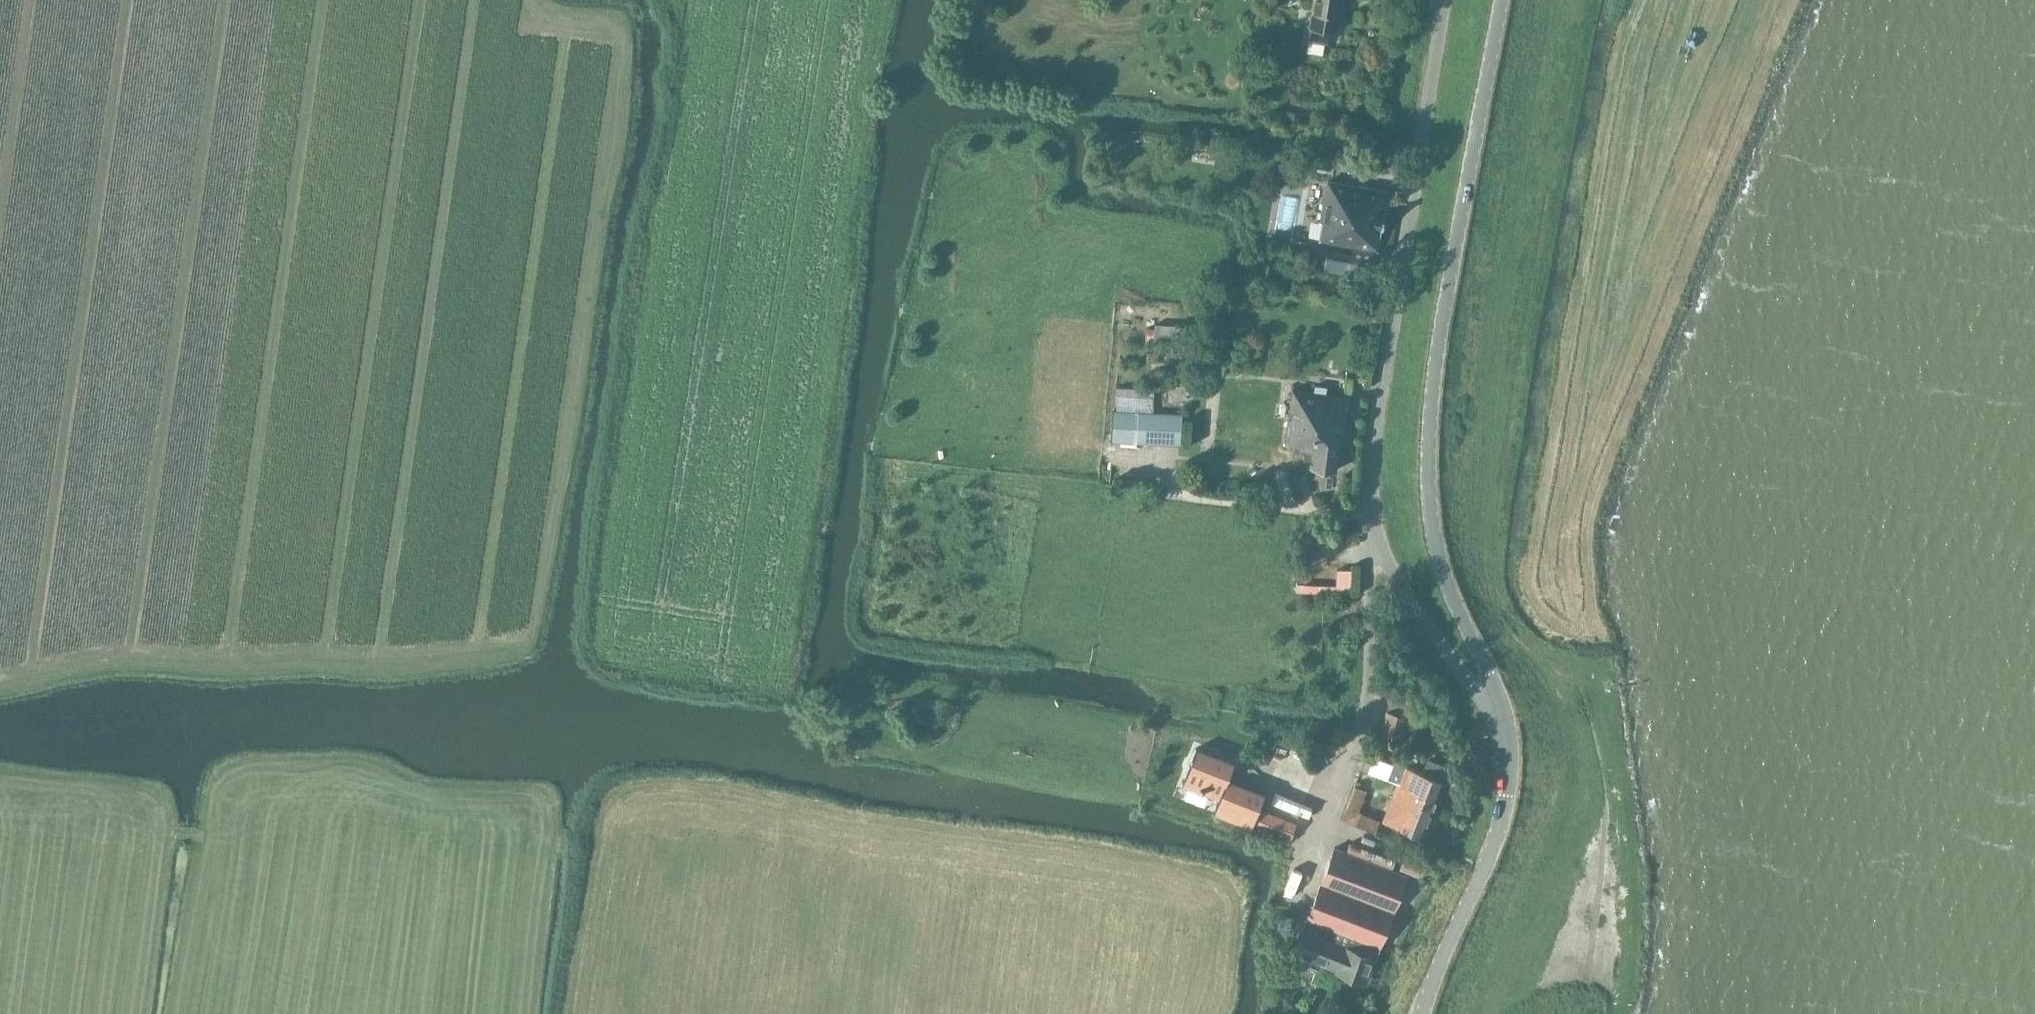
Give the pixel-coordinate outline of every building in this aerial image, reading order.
[(1307,25),(1312,25),(1309,39),(1328,42),(1331,29),(1336,30),(1341,0),(1312,0),(1307,25)] [(1325,221),(1322,240),(1377,249),(1387,192),(1330,182),(1324,220),(1325,221)] [(1301,447),(1312,449),(1310,465),(1336,468),(1340,437),(1342,438),(1348,394),(1292,387),(1285,441),(1301,443),(1301,447)] [(1115,410),(1114,440),(1158,441),(1159,413),(1115,410)] [(1382,731),(1401,736),(1407,716),(1388,711),(1382,731)] [(1229,779),(1235,762),(1197,747),(1184,781),(1199,787),(1199,788),(1206,791),(1206,789),(1221,795),(1214,812),(1234,819),(1247,786),(1229,779)] [(1365,754),(1360,769),(1387,779),(1388,779),(1392,768),(1393,763),(1374,756),(1374,757),(1365,754)] [(1392,768),(1388,779),(1397,783),(1415,790),(1411,799),(1434,808),(1444,781),(1449,767),(1429,760),(1423,773),(1404,765),(1401,772),(1392,768)] [(1415,790),(1397,783),(1383,819),(1424,835),(1434,808),(1411,799),(1415,790)] [(1354,784),(1342,818),(1357,823),(1361,812),(1358,811),(1366,789),(1354,784)] [(1375,830),(1380,818),(1361,812),(1357,823),(1375,830)] [(1306,920),(1380,947),(1406,875),(1332,848),(1306,920)] [(1367,981),(1380,947),(1306,920),(1293,954),(1367,981)]
